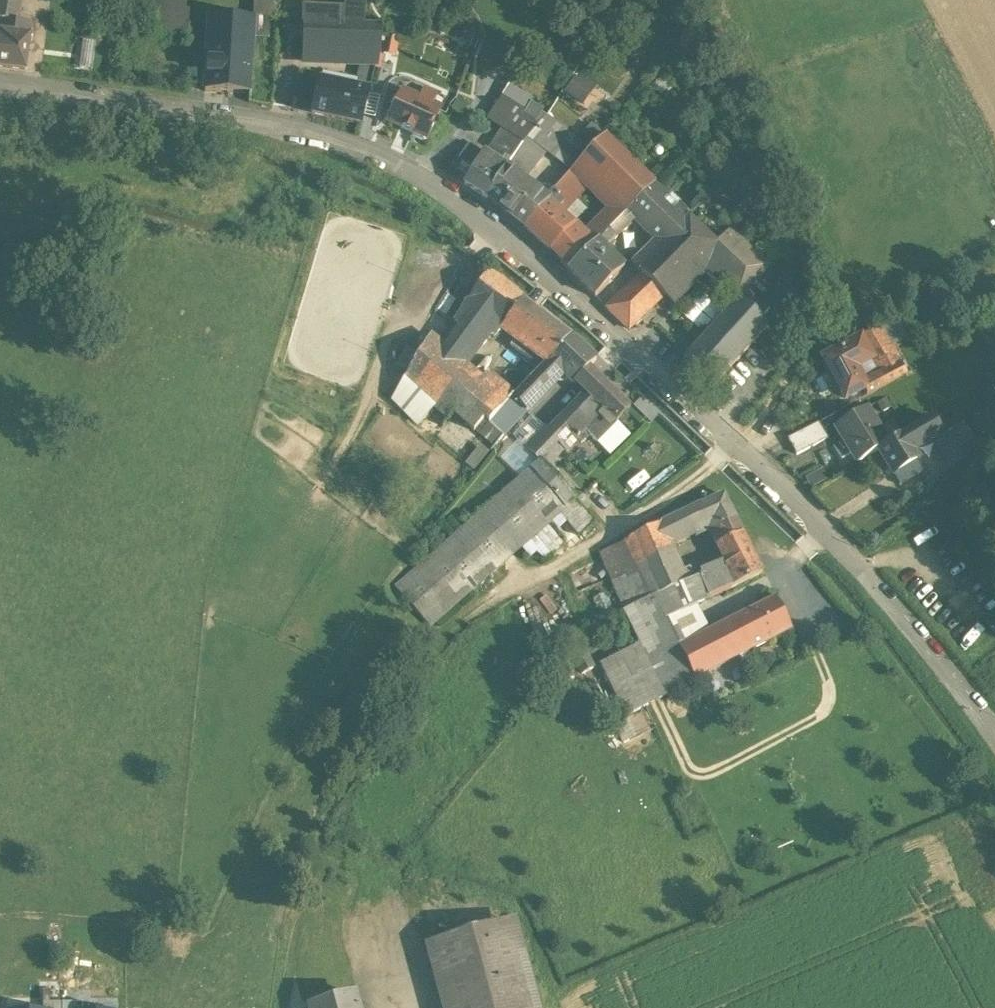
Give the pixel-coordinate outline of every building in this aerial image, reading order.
[(1,15),(16,16),(19,0),(0,0),(0,15),(1,15)] [(256,15),(276,16),(277,0),(256,0),(256,15)] [(345,6),(301,4),(301,14),(295,14),(295,22),(302,22),(302,41),(302,48),(362,56),(377,57),(378,51),(379,51),(381,25),(362,24),(363,8),(364,8),(365,0),(345,0),(345,6)] [(254,16),(208,13),(204,89),(250,92),(254,16)] [(1,15),(0,21),(0,64),(24,67),(30,18),(16,16),(1,15)] [(459,36),(466,39),(472,34),(471,27),(464,24),(458,29),(459,36)] [(377,57),(362,56),(355,87),(368,90),(377,57)] [(666,72),(653,87),(663,96),(675,80),(666,72)] [(585,102),(595,87),(579,77),(569,92),(585,102)] [(355,87),(319,79),(316,89),(311,113),(360,125),(368,90),(355,87)] [(510,105),(524,115),(534,99),(511,84),(503,96),(512,101),(510,105)] [(316,89),(302,86),(298,90),(293,109),(311,113),(316,89)] [(436,95),(422,89),(417,100),(431,106),(436,95)] [(417,100),(402,93),(388,122),(411,132),(410,136),(423,142),(438,109),(431,106),(417,100)] [(503,96),(491,114),(500,120),(510,105),(512,101),(503,96)] [(524,115),(510,105),(500,120),(491,114),(489,113),(486,118),(504,130),(522,142),(524,143),(527,139),(540,124),(524,115)] [(590,151),(546,115),(540,124),(527,139),(543,151),(541,153),(559,168),(560,167),(568,174),(576,165),(590,151)] [(504,130),(487,156),(484,153),(483,154),(468,178),(464,185),(485,198),(505,167),(522,142),(504,130)] [(653,185),(604,137),(590,151),(576,165),(616,204),(625,214),(653,185)] [(483,154),(467,144),(452,168),(468,178),(483,154)] [(523,181),(505,167),(485,198),(514,219),(524,229),(538,213),(536,210),(537,209),(516,192),(523,181)] [(546,199),(523,181),(516,192),(537,209),(546,199)] [(574,200),(558,185),(552,192),(555,195),(548,203),(560,215),(574,200)] [(625,214),(624,215),(632,223),(655,245),(659,248),(656,251),(636,271),(640,275),(650,284),(664,297),(668,300),(697,266),(699,264),(715,246),(753,283),(769,266),(730,229),(715,245),(653,185),(625,214)] [(538,213),(524,229),(549,251),(571,229),(574,227),(560,215),(548,203),(547,203),(538,213)] [(581,239),(559,262),(568,270),(590,248),(591,249),(624,215),(625,214),(616,204),(581,239)] [(624,215),(591,249),(590,248),(568,270),(594,297),(623,269),(604,249),(619,234),(629,227),(632,223),(624,215)] [(571,229),(549,251),(559,262),(581,239),(571,229)] [(753,283),(715,246),(699,264),(719,286),(735,302),(738,299),(753,283)] [(523,301),(487,273),(455,321),(439,345),(457,360),(458,360),(482,331),(498,335),(504,326),(523,301)] [(650,284),(640,275),(632,284),(642,293),(650,284)] [(642,293),(632,284),(607,310),(627,329),(628,328),(633,326),(664,297),(650,284),(642,293)] [(710,330),(682,361),(683,362),(715,392),(767,333),(768,328),(738,299),(735,302),(710,330)] [(570,337),(523,301),(504,326),(517,336),(510,345),(540,368),(544,364),(546,365),(549,361),(570,337)] [(455,321),(443,314),(429,336),(439,345),(455,321)] [(880,355),(869,335),(856,343),(857,346),(867,363),(880,355)] [(429,336),(393,398),(419,423),(434,407),(446,419),(453,412),(465,423),(464,424),(465,425),(466,424),(473,431),(484,419),(488,423),(497,414),(497,413),(512,395),(510,393),(487,371),(480,378),(458,360),(457,360),(439,345),(429,336)] [(570,337),(549,361),(546,365),(558,377),(562,372),(573,382),(587,368),(595,360),(570,337)] [(857,346),(825,363),(844,401),(862,392),(863,391),(861,389),(852,371),(867,363),(857,346)] [(880,355),(867,363),(877,380),(861,389),(863,391),(862,392),(866,400),(905,379),(906,378),(891,349),(880,355)] [(516,392),(513,396),(512,395),(497,413),(497,414),(488,423),(501,435),(502,435),(513,422),(525,410),(558,377),(546,365),(544,364),(516,392)] [(587,368),(573,382),(586,394),(600,380),(587,368)] [(629,409),(600,380),(586,394),(583,398),(588,402),(576,414),(587,425),(577,435),(575,437),(581,442),(589,434),(596,442),(629,409)] [(633,405),(650,418),(657,409),(640,396),(633,405)] [(576,414),(571,409),(560,420),(577,435),(587,425),(576,414)] [(513,422),(502,435),(501,435),(491,448),(521,478),(540,461),(557,442),(558,442),(549,433),(525,410),(513,422)] [(866,413),(836,431),(857,466),(877,453),(887,447),(866,413)] [(577,435),(560,420),(549,433),(558,442),(557,442),(563,448),(575,437),(577,435)] [(820,423),(787,440),(796,456),(828,439),(820,423)] [(887,447),(877,453),(892,477),(915,462),(910,455),(937,438),(928,423),(887,447)] [(963,464),(946,438),(934,446),(951,472),(963,464)] [(521,478),(395,587),(425,625),(574,501),(540,461),(521,478)] [(915,462),(892,477),(899,488),(921,473),(915,462)] [(927,485),(921,491),(926,497),(932,490),(927,485)] [(723,496),(661,524),(669,542),(692,531),(695,537),(709,531),(716,545),(741,534),(723,496)] [(661,524),(628,540),(652,598),(699,579),(702,578),(696,565),(681,572),(669,542),(661,524)] [(741,534),(716,545),(724,562),(726,566),(702,578),(699,579),(707,599),(712,597),(762,574),(741,534)] [(652,598),(628,540),(602,554),(626,609),(651,598),(652,598)] [(626,609),(623,611),(665,695),(695,679),(679,647),(665,619),(695,607),(694,604),(707,599),(699,579),(652,598),(651,598),(626,609)] [(774,599),(735,619),(751,651),(790,631),(774,599)] [(735,619),(679,647),(695,679),(751,651),(735,619)] [(428,948),(445,1007),(536,1007),(513,925),(428,948)] [(182,933),(168,931),(166,946),(180,947),(182,933)] [(62,1002),(50,1002),(50,990),(43,990),(43,1007),(50,1007),(62,1007),(62,1002)] [(309,1007),(358,1007),(354,995),(309,1007)]
